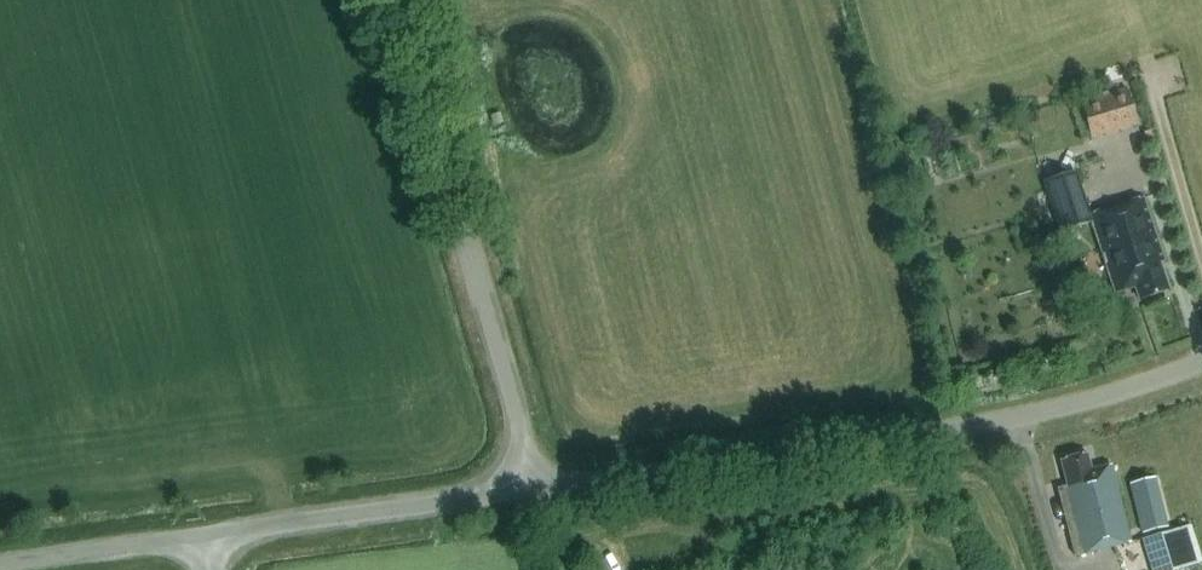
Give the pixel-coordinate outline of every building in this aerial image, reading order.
[(1127,91),(1109,97),(1118,130),(1137,124),(1127,91)] [(1139,301),(1143,299),(1170,290),(1161,263),(1165,261),(1144,197),(1092,214),(1078,171),(1042,183),(1042,184),(1033,187),(1040,207),(1049,204),(1058,232),(1089,222),(1114,295),(1134,288),(1139,301)] [(1078,554),(1134,538),(1112,463),(1095,468),(1091,454),(1061,462),(1068,485),(1059,488),(1078,554)] [(1130,483),(1143,532),(1168,526),(1154,476),(1130,483)]
